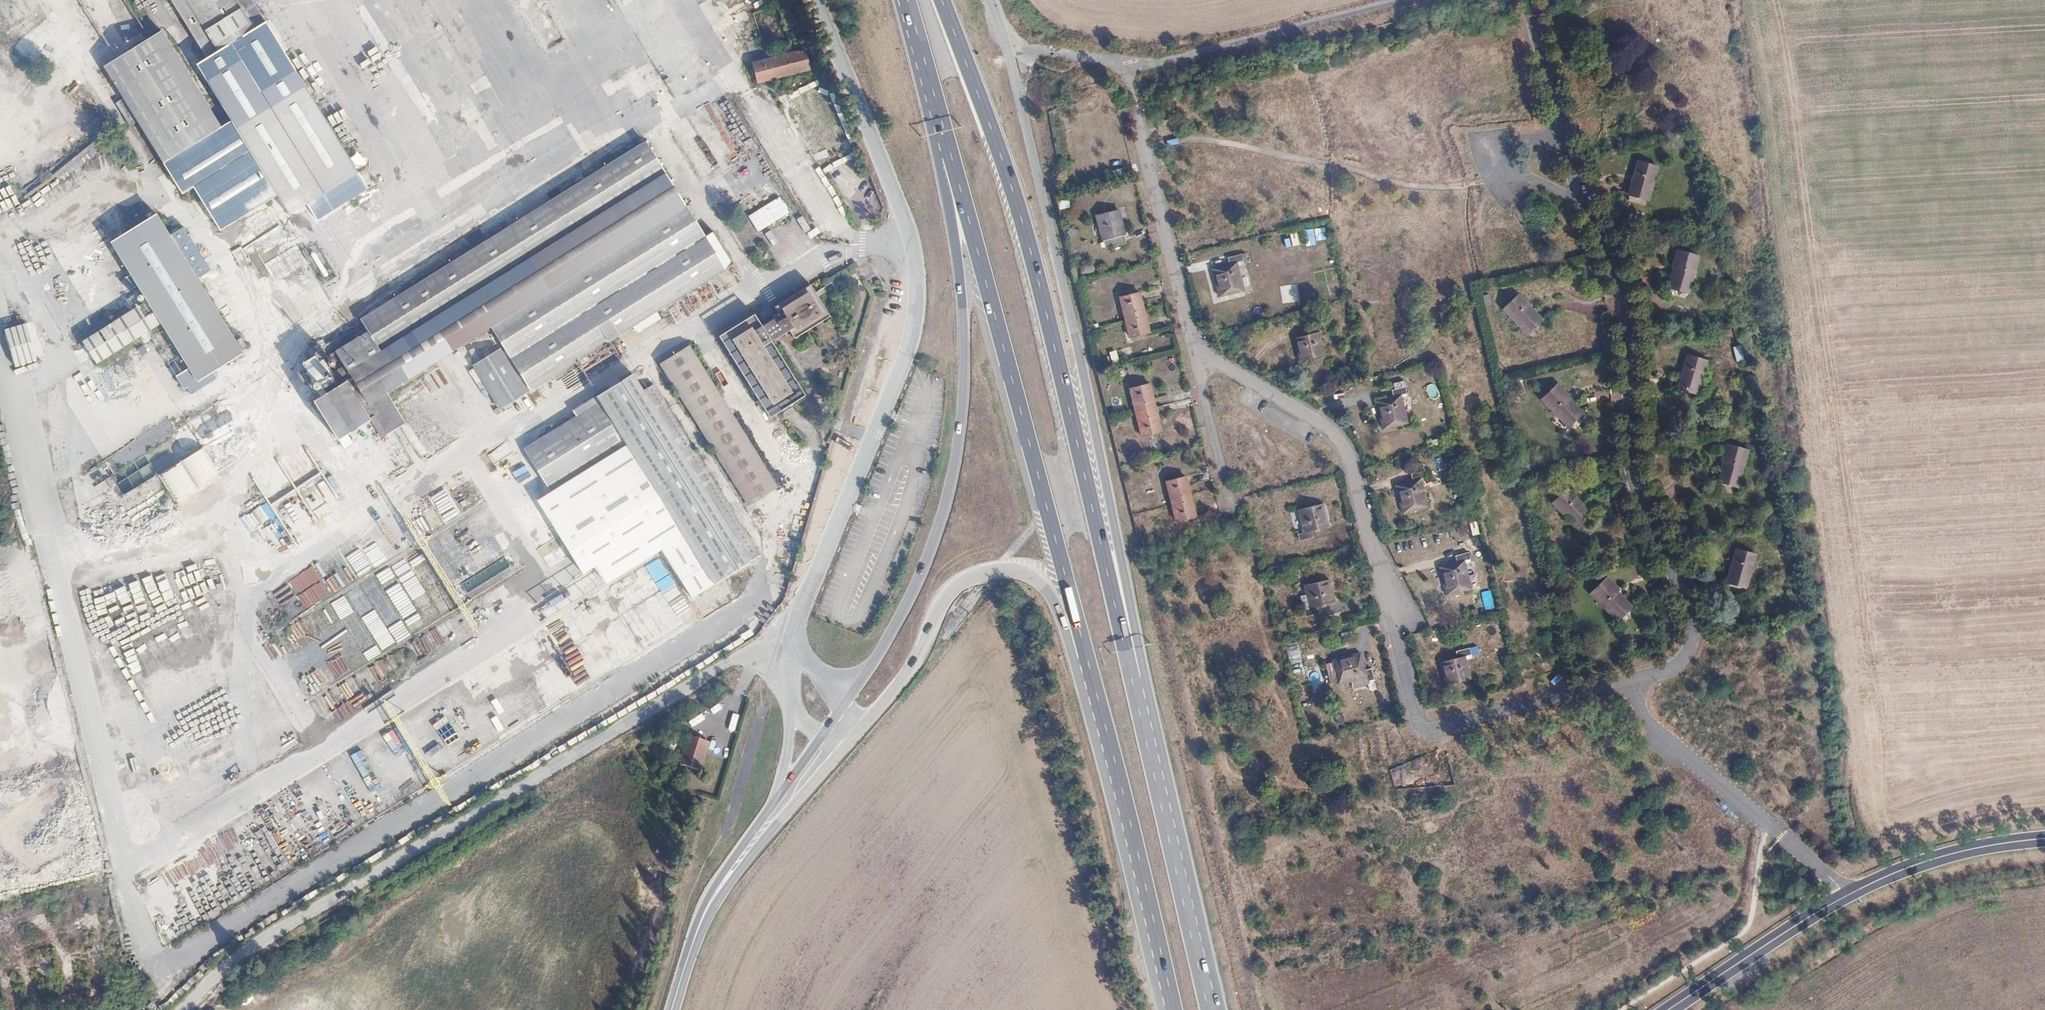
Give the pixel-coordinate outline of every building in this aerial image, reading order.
[(263,19),(251,0),(169,0),(207,57),(227,44),(237,61),(203,82),(286,218),(298,210),(358,173),(291,71),(268,86),(250,59),(237,38),(263,19)] [(103,68),(145,136),(163,167),(220,130),(161,33),(103,68)] [(797,37),(747,48),(750,66),(800,57),(797,37)] [(59,63),(66,52),(59,47),(52,58),(59,63)] [(842,133),(814,63),(792,71),(821,142),(842,133)] [(103,68),(94,74),(136,142),(145,136),(103,68)] [(829,178),(768,71),(758,77),(820,184),(829,178)] [(1168,120),(1156,122),(1159,131),(1170,129),(1168,120)] [(331,343),(311,355),(324,376),(327,382),(290,406),(312,443),(342,424),(326,396),(333,391),(364,441),(377,433),(358,400),(466,333),(478,353),(446,373),(472,414),(713,264),(692,230),(685,235),(627,142),(324,332),(331,343)] [(1659,167),(1637,161),(1628,195),(1649,201),(1659,167)] [(1126,170),(1114,173),(1115,180),(1128,177),(1126,170)] [(778,196),(746,215),(756,232),(788,213),(778,196)] [(331,231),(357,214),(349,202),(323,218),(331,231)] [(1122,212),(1098,217),(1105,250),(1129,245),(1122,212)] [(157,215),(110,244),(146,301),(81,342),(96,365),(161,325),(196,383),(243,354),(157,215)] [(266,252),(295,234),(288,222),(259,240),(266,252)] [(303,244),(271,260),(284,289),(303,280),(317,308),(331,301),(303,244)] [(1698,259),(1678,252),(1672,271),(1674,271),(1668,288),(1686,294),(1698,259)] [(1233,264),(1234,269),(1218,274),(1224,297),(1248,290),(1243,267),(1251,265),(1249,259),(1233,264)] [(1482,306),(1490,305),(1488,294),(1480,296),(1482,306)] [(1138,295),(1121,298),(1126,321),(1134,319),(1133,313),(1142,311),(1138,295)] [(747,318),(711,339),(761,422),(797,400),(768,351),(817,320),(802,297),(770,317),(771,319),(754,329),(747,318)] [(1518,298),(1504,311),(1527,334),(1541,320),(1518,298)] [(1134,319),(1126,321),(1130,339),(1148,334),(1142,311),(1133,313),(1134,319)] [(6,328),(17,367),(41,360),(30,322),(6,328)] [(1298,330),(1299,337),(1283,341),(1288,363),(1314,356),(1310,334),(1316,333),(1314,326),(1298,330)] [(1732,347),(1735,361),(1744,359),(1741,344),(1732,347)] [(676,345),(649,362),(735,503),(764,485),(676,345)] [(298,364),(310,384),(324,376),(311,355),(298,364)] [(1707,362),(1687,356),(1678,388),(1697,394),(1707,362)] [(310,384),(298,364),(293,368),(289,361),(278,369),(282,374),(276,378),(288,398),(310,384)] [(74,414),(90,443),(136,417),(119,387),(112,390),(99,367),(56,391),(60,400),(65,397),(74,413),(74,414)] [(503,463),(535,516),(570,493),(573,498),(628,463),(676,540),(668,545),(676,558),(684,553),(703,583),(718,574),(729,591),(749,579),(738,561),(750,554),(644,383),(632,390),(620,371),(585,394),(589,399),(508,449),(512,456),(503,463)] [(1149,383),(1130,388),(1136,413),(1155,408),(1149,383)] [(1558,387),(1544,400),(1569,428),(1583,415),(1570,402),(1572,400),(1558,387)] [(1393,394),(1394,400),(1377,404),(1382,426),(1408,420),(1404,398),(1410,396),(1409,390),(1393,394)] [(1155,408),(1136,413),(1142,437),(1161,432),(1155,408)] [(147,445),(175,434),(171,422),(142,433),(147,445)] [(1744,456),(1746,451),(1726,445),(1725,448),(1720,464),(1722,464),(1717,482),(1734,487),(1744,456)] [(176,501),(221,475),(205,448),(160,474),(176,501)] [(485,464),(474,472),(483,486),(493,478),(485,464)] [(1411,477),(1412,482),(1396,487),(1401,508),(1426,502),(1421,480),(1428,479),(1426,473),(1411,477)] [(1185,478),(1166,482),(1171,505),(1180,503),(1179,496),(1188,494),(1185,478)] [(1568,490),(1554,503),(1576,527),(1592,513),(1568,490)] [(1180,503),(1171,505),(1175,522),(1194,518),(1188,494),(1179,496),(1180,503)] [(257,510),(265,523),(276,516),(267,503),(257,510)] [(448,521),(459,511),(453,504),(442,514),(448,521)] [(416,543),(432,531),(413,505),(397,517),(416,543)] [(1321,506),(1296,511),(1300,529),(1301,534),(1292,536),(1293,541),(1312,537),(1310,532),(1326,528),(1325,525),(1321,506)] [(1471,535),(1478,534),(1476,520),(1468,522),(1471,535)] [(582,537),(556,553),(565,567),(591,551),(582,537)] [(420,549),(407,557),(415,571),(428,564),(420,549)] [(1754,557),(1735,552),(1729,579),(1727,584),(1746,589),(1749,579),(1754,557)] [(1453,559),(1455,566),(1439,570),(1445,592),(1470,585),(1464,564),(1471,562),(1469,554),(1453,559)] [(327,579),(335,593),(350,583),(341,570),(327,579)] [(1607,579),(1591,593),(1610,615),(1615,621),(1626,612),(1630,608),(1618,594),(1619,592),(1607,579)] [(1327,581),(1302,587),(1307,609),(1300,611),(1301,618),(1318,614),(1317,608),(1333,603),(1327,581)] [(1480,595),(1483,609),(1491,607),(1488,593),(1480,595)] [(300,621),(307,631),(318,624),(312,614),(300,621)] [(549,703),(574,689),(549,644),(525,657),(549,703)] [(1453,654),(1454,660),(1437,664),(1443,687),(1469,681),(1463,658),(1470,657),(1469,651),(1453,654)] [(1373,679),(1371,666),(1369,659),(1361,660),(1359,652),(1329,659),(1329,660),(1322,662),(1325,676),(1327,682),(1333,680),(1333,679),(1350,675),(1350,677),(1364,674),(1366,680),(1373,679)] [(685,708),(676,737),(698,744),(707,715),(685,708)] [(659,868),(671,871),(675,859),(662,856),(659,868)] [(187,930),(258,893),(252,882),(228,894),(225,890),(211,897),(208,892),(183,905),(188,915),(181,919),(187,930)]
